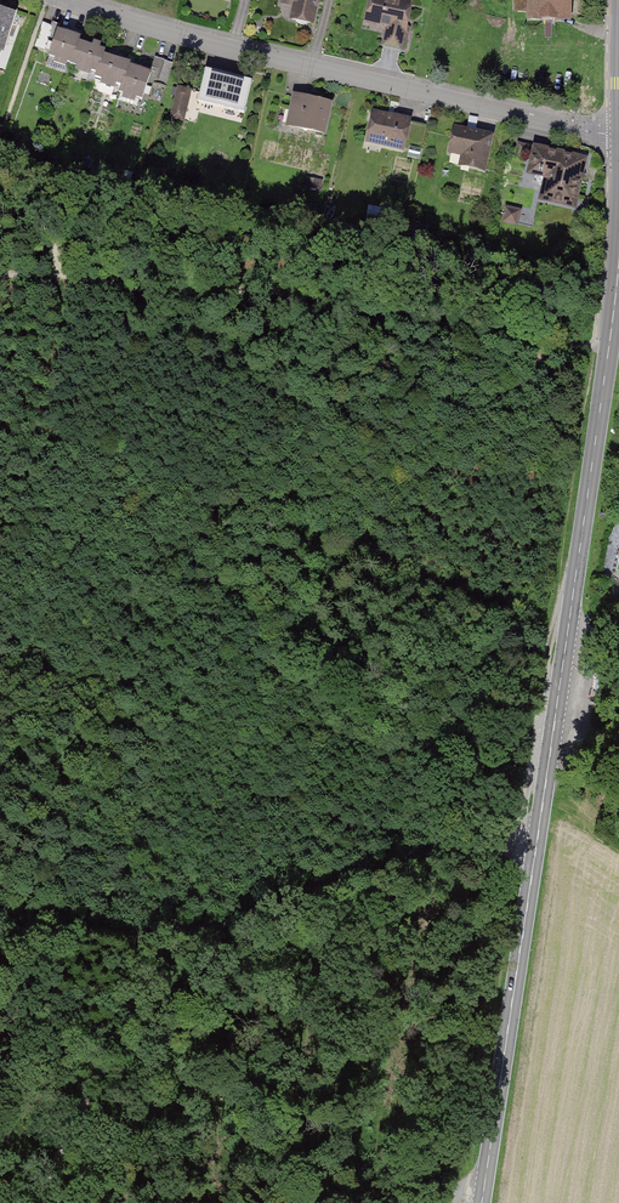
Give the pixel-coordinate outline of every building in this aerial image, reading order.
[(276,15),(316,24),(321,0),(279,0),(276,15)] [(363,23),(414,33),(420,1),(417,0),(368,0),(363,23)] [(570,0),(525,0),(525,16),(570,16),(570,0)] [(16,12),(0,6),(0,55),(2,55),(16,12)] [(79,45),(56,35),(44,67),(66,76),(79,45)] [(102,54),(79,45),(66,76),(89,85),(102,54)] [(125,63),(102,54),(89,85),(112,94),(125,63)] [(165,84),(173,61),(160,57),(153,80),(165,84)] [(148,72),(125,63),(112,94),(135,103),(148,72)] [(253,81),(200,68),(191,107),(243,120),(253,81)] [(178,83),(171,116),(185,119),(192,87),(178,83)] [(334,105),(289,94),(280,133),(324,143),(334,105)] [(421,120),(372,109),(365,141),(414,152),(421,120)] [(494,139),(450,128),(443,156),(486,167),(494,139)] [(587,158),(534,147),(528,174),(540,177),(535,203),(576,211),(587,158)] [(504,221),(519,224),(523,208),(507,205),(504,221)]
